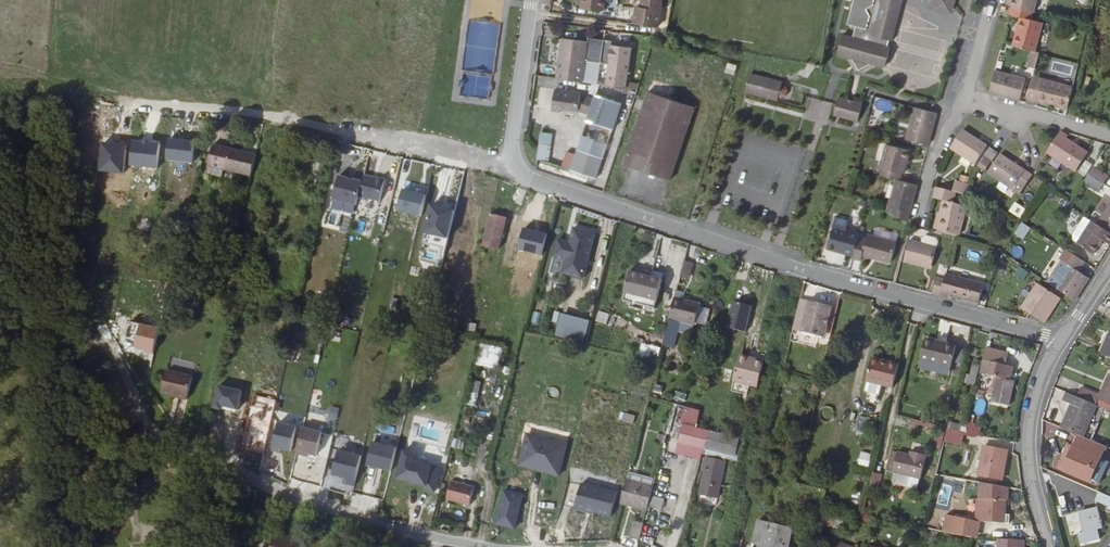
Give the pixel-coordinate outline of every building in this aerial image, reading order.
[(581,10),(603,13),(605,0),(583,0),(581,10)] [(637,8),(635,24),(659,27),(662,0),(644,0),(643,9),(637,8)] [(848,29),(855,31),(852,42),(843,39),(837,59),(849,63),(857,76),(869,69),(883,72),(889,54),(885,51),(887,46),(891,45),(904,0),(905,0),(856,0),(848,29)] [(930,19),(949,24),(954,5),(938,0),(935,0),(930,19)] [(1005,5),(1011,7),(1033,12),(1036,0),(1006,0),(1005,5)] [(1041,23),(1031,20),(1033,12),(1011,7),(1009,15),(1018,17),(1011,45),(1030,50),(1034,51),(1041,23)] [(589,40),(564,36),(558,77),(584,81),(587,59),(603,61),(610,62),(607,84),(629,87),(635,46),(612,43),(611,47),(589,44),(589,40)] [(1034,51),(1030,50),(1026,66),(1034,69),(1038,53),(1034,51)] [(603,61),(587,59),(584,81),(593,82),(600,83),(603,61)] [(727,62),(724,71),(733,74),(736,65),(727,62)] [(1018,103),(1024,78),(994,70),(988,94),(1018,103)] [(1068,109),(1074,87),(1031,77),(1024,105),(1033,107),(1035,100),(1068,109)] [(768,85),(751,79),(745,96),(776,107),(777,103),(781,105),(784,103),(786,97),(784,94),(781,93),(781,92),(768,87),(768,85)] [(597,95),(600,83),(593,82),(591,93),(597,95)] [(672,180),(696,106),(650,91),(626,164),(672,180)] [(582,102),(582,95),(557,92),(555,113),(564,114),(564,110),(579,112),(579,110),(583,110),(582,113),(590,116),(596,100),(589,97),(587,103),(582,102)] [(598,178),(623,105),(597,95),(596,100),(590,116),(572,170),(598,178)] [(878,100),(877,109),(889,111),(891,102),(878,100)] [(859,111),(836,104),(831,122),(854,129),(859,111)] [(933,123),(912,116),(903,152),(924,157),(933,123)] [(990,146),(965,130),(952,148),(978,164),(990,146)] [(1071,136),(1063,131),(1049,153),(1078,172),(1091,153),(1070,139),(1071,136)] [(552,137),(542,135),(540,153),(539,160),(549,162),(552,137)] [(1093,141),(1090,157),(1097,158),(1100,142),(1093,141)] [(210,168),(227,173),(252,179),(257,158),(232,152),(215,147),(210,168)] [(1000,152),(992,147),(986,156),(994,161),(1000,152)] [(137,184),(141,155),(107,151),(103,179),(137,184)] [(876,176),(879,176),(877,184),(894,189),(896,189),(898,181),(900,182),(907,160),(882,153),(876,176)] [(1035,175),(1003,154),(989,174),(1014,191),(1019,184),(1026,188),(1035,175)] [(987,171),(992,165),(984,159),(979,166),(987,171)] [(174,194),(181,166),(170,163),(164,192),(174,194)] [(1097,163),(1091,172),(1107,182),(1109,177),(1109,172),(1097,163)] [(1107,182),(1091,172),(1086,180),(1101,190),(1107,182)] [(381,201),(386,180),(365,174),(363,181),(360,195),(381,201)] [(360,195),(363,181),(340,175),(334,199),(357,204),(360,195)] [(422,216),(427,195),(404,189),(399,210),(422,216)] [(893,214),(891,222),(906,229),(915,194),(896,189),(894,189),(888,213),(893,214)] [(970,195),(954,190),(952,201),(954,201),(968,205),(970,195)] [(952,201),(933,195),(931,205),(942,208),(939,219),(943,220),(938,238),(957,244),(965,215),(951,211),(954,201),(952,201)] [(448,248),(459,203),(445,199),(443,207),(433,205),(424,243),(448,248)] [(1096,222),(1109,231),(1109,200),(1096,222)] [(1008,212),(1021,219),(1026,208),(1014,202),(1008,212)] [(1073,238),(1077,241),(1091,219),(1085,215),(1072,234),(1073,238)] [(491,219),(483,250),(499,254),(506,222),(491,219)] [(938,238),(943,220),(939,219),(937,219),(932,237),(938,238)] [(1096,222),(1091,219),(1077,241),(1076,242),(1092,253),(1102,238),(1109,243),(1109,242),(1109,231),(1096,222)] [(835,222),(833,230),(844,233),(846,225),(835,222)] [(1013,234),(1024,240),(1031,228),(1021,222),(1013,234)] [(833,230),(832,229),(826,250),(842,254),(841,258),(850,260),(856,240),(857,236),(844,233),(833,230)] [(595,236),(575,231),(569,250),(558,247),(551,272),(583,280),(595,236)] [(1039,234),(1033,243),(1042,249),(1048,240),(1039,234)] [(865,238),(864,243),(856,240),(850,260),(850,262),(859,264),(860,259),(889,266),(894,246),(865,238)] [(923,248),(911,245),(905,267),(933,274),(940,247),(938,244),(928,241),(924,243),(923,248)] [(1058,259),(1067,266),(1053,286),(1064,293),(1072,299),(1086,279),(1076,271),(1083,260),(1064,247),(1056,258),(1058,259)] [(1067,266),(1058,259),(1044,280),(1053,286),(1067,266)] [(687,279),(691,263),(684,261),(679,277),(687,279)] [(1026,271),(1017,265),(1012,272),(1021,278),(1026,271)] [(631,274),(624,302),(655,310),(662,282),(631,274)] [(987,288),(949,278),(948,283),(944,297),(943,299),(952,302),(953,299),(982,307),(987,288)] [(944,297),(948,283),(941,281),(937,297),(943,299),(944,297)] [(1044,323),(1060,298),(1037,283),(1021,308),(1028,312),(1044,323)] [(682,305),(673,302),(662,346),(674,349),(681,323),(694,327),(695,324),(699,308),(699,305),(683,301),(682,305)] [(797,313),(791,334),(824,342),(832,310),(799,302),(797,313)] [(744,334),(751,308),(733,303),(726,330),(744,334)] [(699,308),(695,324),(705,326),(709,310),(699,308)] [(530,325),(539,326),(540,312),(531,312),(530,325)] [(551,322),(557,323),(554,337),(584,343),(589,319),(553,312),(551,322)] [(476,328),(469,326),(467,333),(472,334),(474,335),(476,328)] [(1109,329),(1098,353),(1109,358),(1109,329)] [(615,331),(611,345),(622,347),(625,334),(615,331)] [(734,343),(733,350),(728,350),(726,358),(731,359),(731,358),(735,358),(738,340),(733,339),(732,343),(734,343)] [(927,339),(922,360),(953,368),(958,346),(946,343),(946,344),(927,339)] [(657,362),(660,348),(641,343),(638,357),(657,362)] [(1007,404),(1013,380),(1007,379),(1011,366),(1003,364),(999,363),(1002,352),(984,348),(982,359),(988,360),(985,373),(997,376),(996,383),(993,394),(988,393),(986,400),(1007,404)] [(756,388),(762,364),(748,360),(748,359),(739,356),(732,382),(756,388)] [(979,372),(985,373),(988,360),(982,359),(979,372)] [(900,365),(873,360),(868,382),(894,388),(900,365)] [(965,383),(973,385),(976,367),(971,366),(969,376),(966,376),(965,383)] [(1097,399),(1109,404),(1109,374),(1108,373),(1098,395),(1097,399)] [(189,402),(195,379),(169,374),(164,395),(179,398),(180,400),(189,402)] [(476,406),(480,382),(473,381),(469,405),(476,406)] [(630,397),(647,399),(648,391),(631,388),(630,397)] [(1075,397),(1095,405),(1097,399),(1098,395),(1079,388),(1075,397)] [(1079,435),(1083,437),(1096,406),(1095,405),(1075,397),(1065,394),(1062,402),(1070,405),(1061,428),(1079,435)] [(618,420),(632,424),(635,415),(621,411),(618,420)] [(912,419),(911,424),(932,429),(933,424),(912,419)] [(968,423),(965,433),(947,428),(943,442),(961,447),(965,434),(977,438),(980,426),(968,423)] [(949,423),(948,428),(965,431),(966,426),(949,423)] [(289,457),(295,434),(277,429),(271,453),(278,455),(289,457)] [(738,441),(698,430),(693,449),(734,460),(738,441)] [(320,439),(301,434),(294,460),(303,462),(304,459),(315,461),(320,439)] [(1091,481),(1106,447),(1083,437),(1079,435),(1065,469),(1091,481)] [(559,477),(567,445),(543,439),(541,447),(526,443),(520,467),(559,477)] [(998,466),(1001,467),(1005,451),(982,446),(979,459),(973,457),(972,465),(978,466),(976,474),(995,479),(998,466)] [(396,456),(373,450),(367,474),(390,479),(396,456)] [(895,473),(920,479),(926,455),(913,452),(912,456),(894,451),(892,459),(898,460),(895,473)] [(353,494),(361,464),(338,458),(332,483),(346,486),(345,492),(353,494)] [(415,462),(403,459),(396,487),(426,494),(425,498),(434,500),(440,476),(413,469),(415,462)] [(710,459),(700,496),(717,500),(727,464),(710,459)] [(895,473),(898,460),(892,459),(889,471),(895,473)] [(878,489),(882,475),(873,472),(870,487),(878,489)] [(920,479),(895,473),(892,483),(918,490),(920,479)] [(631,474),(628,482),(653,489),(655,481),(631,474)] [(364,489),(374,491),(377,481),(367,478),(364,489)] [(952,490),(954,481),(942,479),(941,489),(952,490)] [(954,490),(961,491),(964,481),(956,480),(954,490)] [(628,482),(627,482),(621,504),(647,512),(653,489),(628,482)] [(612,517),(618,494),(582,484),(576,506),(591,510),(591,511),(612,517)] [(1005,516),(1007,502),(1008,502),(1011,490),(983,484),(980,498),(984,498),(983,507),(982,516),(981,521),(1004,525),(1005,516)] [(452,487),(447,505),(470,511),(474,493),(452,487)] [(516,529),(524,497),(505,492),(497,524),(516,529)] [(1101,493),(1098,500),(1109,506),(1109,497),(1101,493)] [(1096,507),(1080,511),(1085,531),(1077,533),(1080,544),(1098,539),(1096,528),(1101,527),(1096,507)] [(833,515),(808,510),(805,520),(831,526),(833,515)] [(941,532),(962,535),(966,518),(946,513),(941,532)] [(976,536),(980,521),(966,518),(962,535),(974,536),(976,536)] [(758,546),(768,546),(774,525),(758,522),(753,542),(759,543),(758,546)] [(640,542),(644,525),(635,523),(631,540),(640,542)] [(791,530),(774,525),(768,546),(787,546),(791,530)] [(935,544),(939,534),(931,531),(927,541),(935,544)] [(298,541),(275,535),(272,546),(297,546),(298,541)] [(987,544),(987,538),(976,536),(974,536),(974,543),(987,544)]
